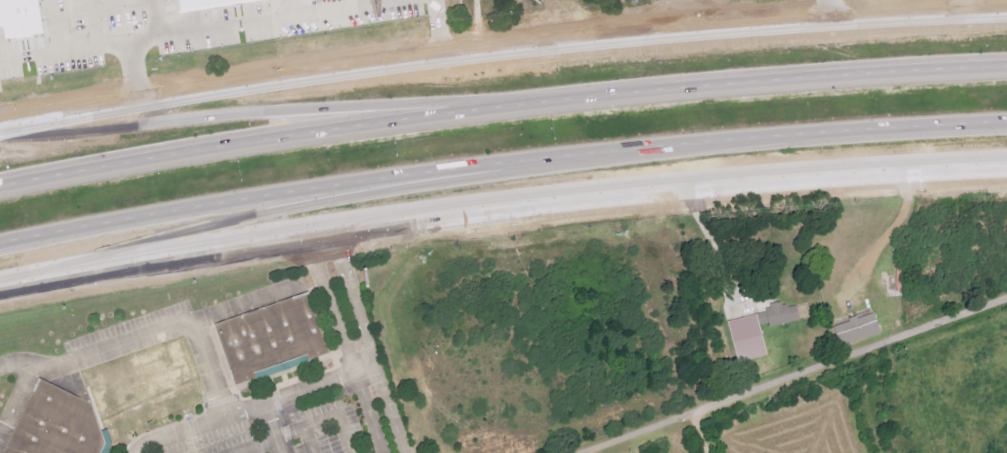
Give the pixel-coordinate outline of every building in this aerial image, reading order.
[(6,27),(8,38),(46,33),(42,0),(0,0),(0,28),(6,27)] [(182,10),(264,0),(181,0),(182,10)] [(209,323),(305,291),(325,351),(231,383),(209,323)] [(730,320),(739,362),(768,356),(762,327),(802,319),(798,301),(769,307),(770,312),(730,320)] [(883,334),(877,313),(836,324),(841,346),(883,334)] [(76,370),(177,336),(197,394),(126,418),(129,425),(99,434),(87,402),(76,370)] [(99,442),(94,452),(0,452),(0,450),(34,377),(87,402),(99,434),(99,442)]
